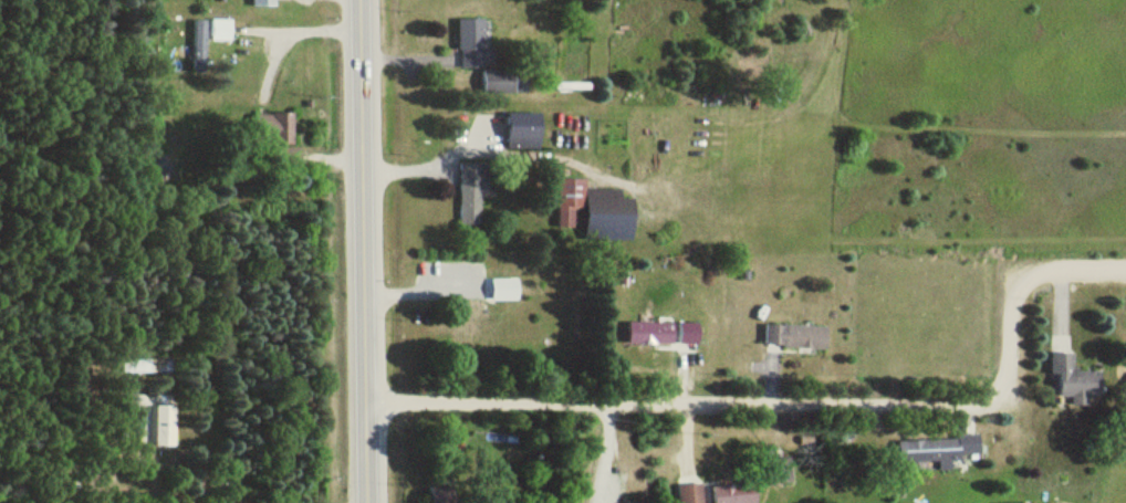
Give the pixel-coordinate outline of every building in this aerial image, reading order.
[(194,74),(206,74),(206,20),(194,20),(194,74)] [(232,20),(210,20),(210,42),(232,42),(232,20)] [(459,20),(459,70),(493,70),(493,49),(484,49),(484,20),(459,20)] [(526,72),(483,72),(483,94),(526,94),(526,72)] [(508,115),(508,147),(540,147),(540,115),(508,115)] [(460,227),(482,227),(482,166),(460,166),(460,227)] [(586,190),(586,181),(557,181),(557,229),(573,229),(573,211),(585,211),(585,242),(633,243),(633,200),(621,200),(621,191),(586,190)] [(491,301),(518,301),(518,281),(491,281),(491,301)] [(698,347),(698,325),(630,324),(630,346),(698,347)] [(765,350),(826,351),(826,327),(765,327),(765,350)] [(1073,355),(1051,355),(1051,376),(1060,376),(1060,397),(1073,397),(1072,407),(1088,407),(1088,398),(1101,398),(1101,372),(1073,372),(1073,355)] [(174,406),(157,406),(157,396),(137,396),(136,447),(172,448),(174,406)] [(980,458),(980,438),(899,438),(899,463),(940,463),(940,472),(951,472),(951,458),(980,458)] [(702,486),(679,488),(681,502),(704,502),(702,486)] [(757,486),(715,486),(715,502),(757,502),(757,486)] [(453,491),(430,491),(430,502),(453,502),(453,491)]
